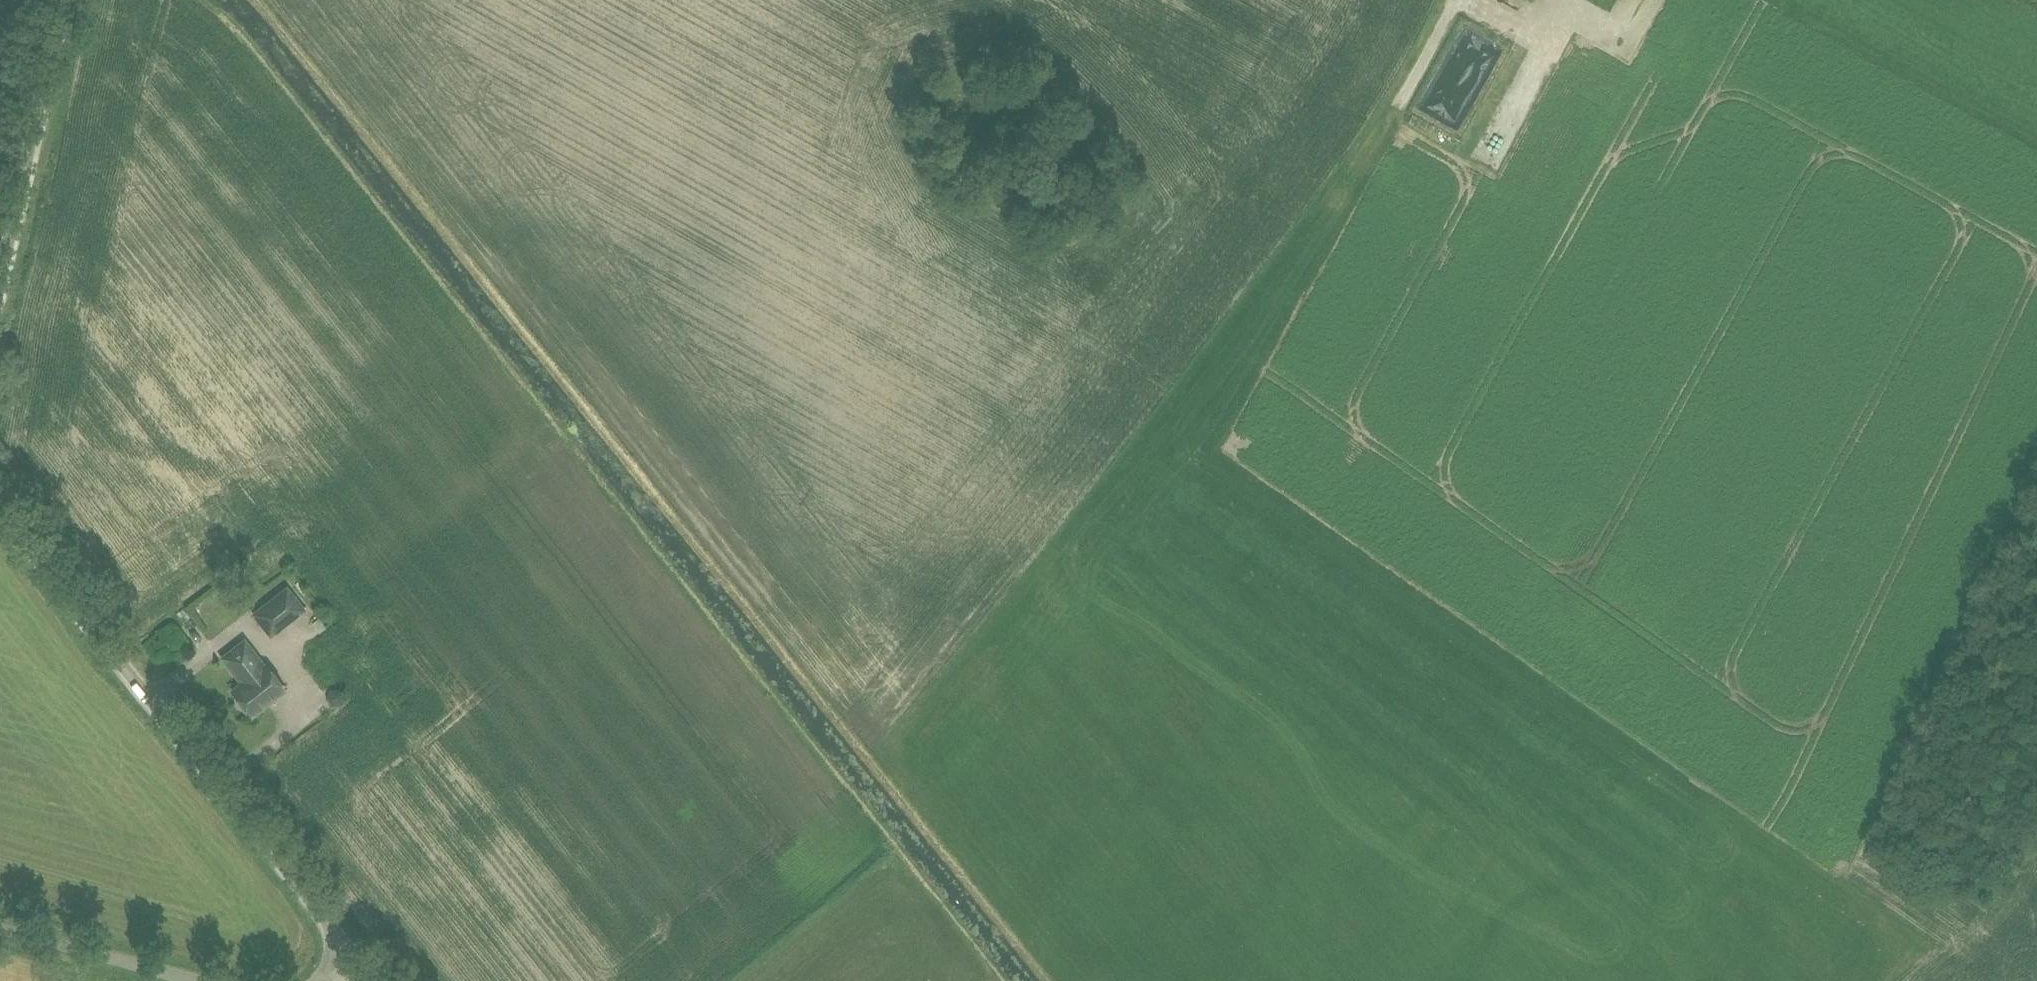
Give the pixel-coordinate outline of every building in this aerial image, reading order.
[(271,636),(304,610),(287,588),(253,614),(271,636)] [(265,667),(245,641),(223,658),(243,684),(233,692),(240,702),(239,705),(245,713),(248,712),(251,716),(284,690),(266,666),(265,667)]
